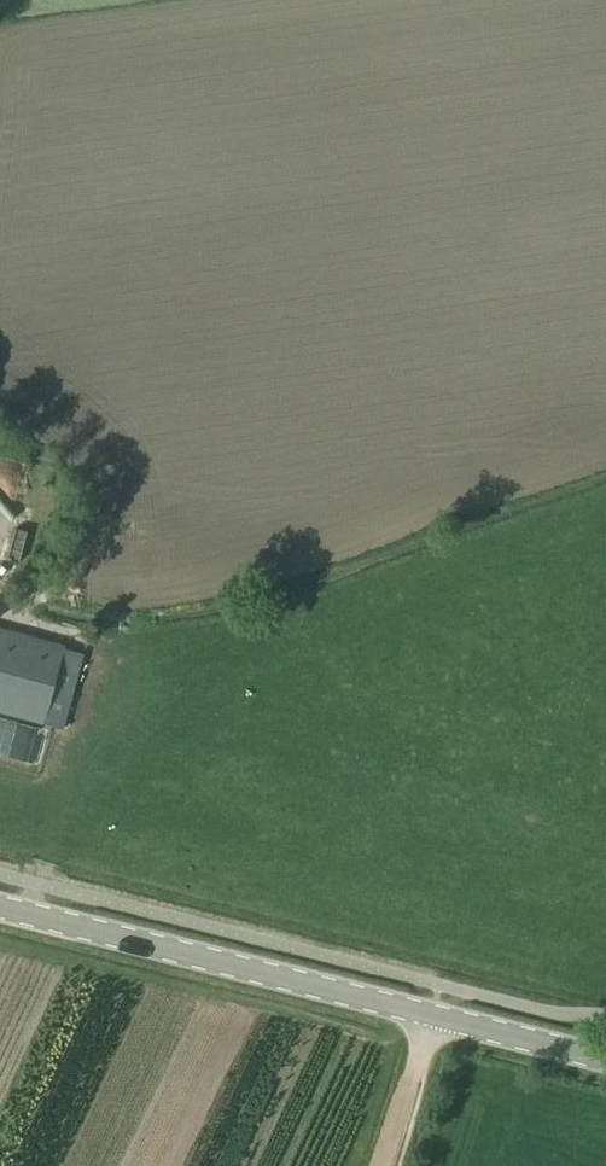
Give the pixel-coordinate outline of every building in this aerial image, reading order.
[(43,724),(65,644),(0,626),(0,712),(43,724)]
